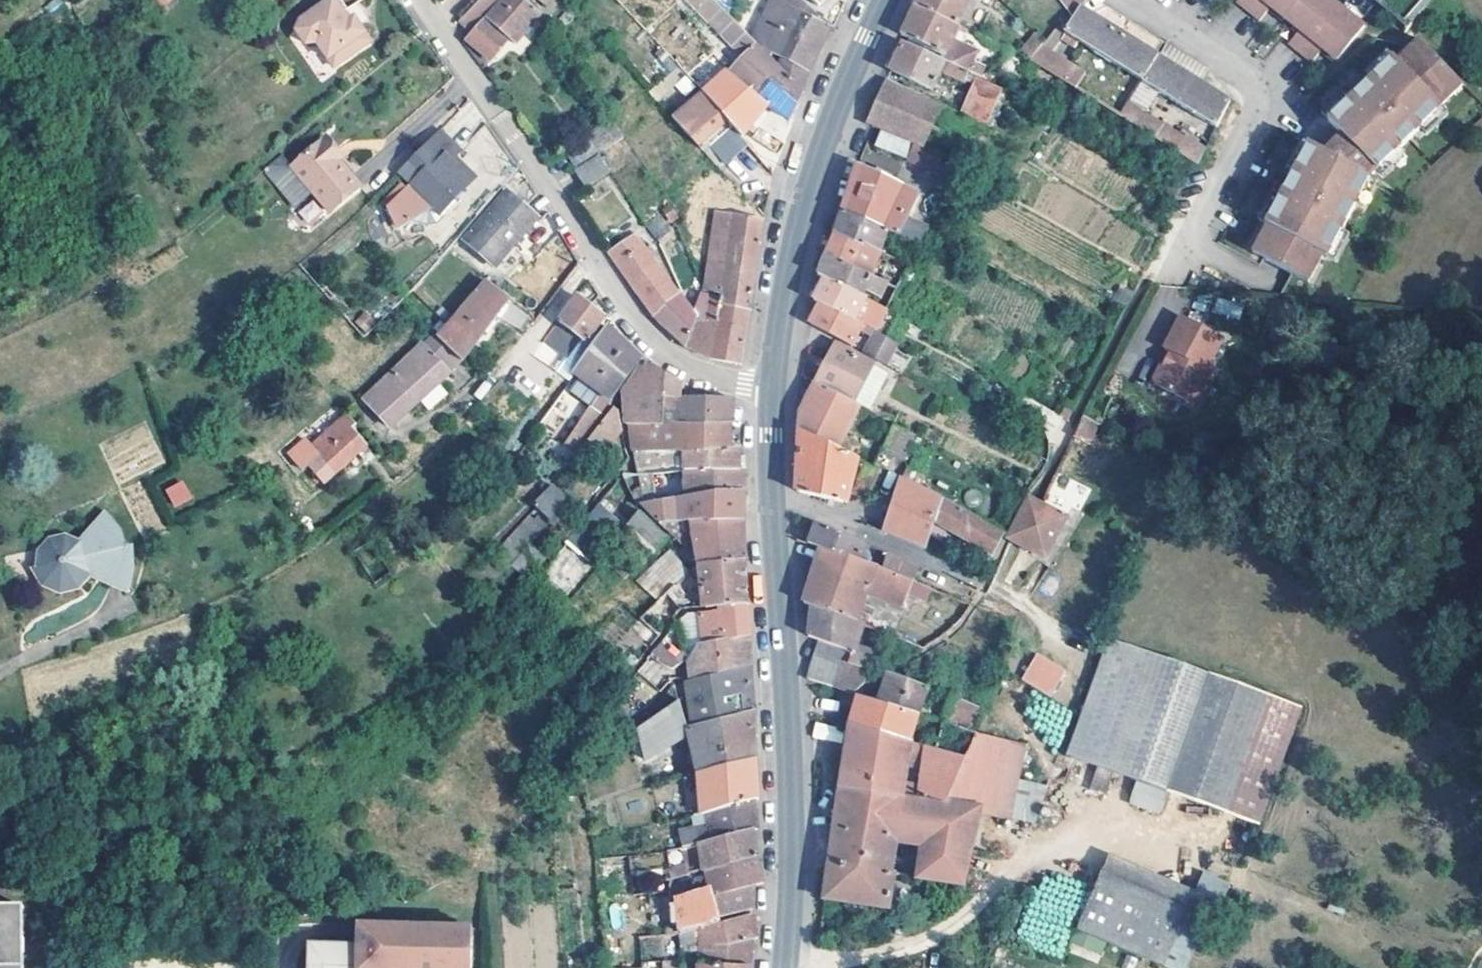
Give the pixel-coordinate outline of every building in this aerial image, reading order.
[(337,0),(328,0),(309,15),(304,19),(302,26),(300,31),(308,42),(321,42),(338,65),(374,37),(358,15),(352,19),(337,0)] [(346,0),(337,0),(352,19),(358,15),(346,0)] [(473,32),(477,28),(501,0),(478,0),(461,19),(473,32)] [(473,32),(466,39),(489,60),(508,39),(515,44),(539,16),(523,0),(501,0),(477,28),(473,32)] [(751,39),(713,0),(687,0),(743,56),(729,72),(756,93),(754,96),(788,119),(797,100),(801,90),(751,39)] [(751,39),(801,90),(811,62),(829,28),(811,21),(816,13),(802,0),(773,0),(751,39)] [(917,2),(960,23),(970,0),(918,0),(917,2)] [(1160,55),(1081,7),(1085,0),(1061,0),(1074,19),(1068,29),(1067,31),(1144,80),(1160,55)] [(1240,7),(1263,26),(1275,12),(1303,35),(1292,49),(1315,67),(1326,54),(1341,65),(1368,31),(1330,0),(1245,0),(1240,7)] [(950,45),(960,23),(917,2),(914,8),(903,31),(914,37),(911,44),(970,71),(976,56),(950,45)] [(1032,59),(1045,44),(1047,41),(1047,39),(1040,32),(1024,47),(1030,55),(1032,59)] [(1460,81),(1417,37),(1394,58),(1372,78),(1350,99),(1328,121),(1342,133),(1326,152),(1310,144),(1296,171),(1283,198),(1269,226),(1255,253),(1310,285),(1382,162),(1460,81)] [(971,72),(970,71),(911,44),(906,41),(896,63),(893,69),(935,88),(943,69),(966,81),(971,72)] [(1122,115),(1132,99),(1045,44),(1032,59),(1122,115)] [(1394,58),(1387,51),(1366,72),(1372,78),(1394,58)] [(1231,99),(1160,55),(1144,80),(1219,127),(1232,101),(1231,99)] [(1004,90),(979,78),(964,109),(989,120),(1004,90)] [(884,128),(911,140),(923,145),(942,103),(889,79),(870,122),(884,128)] [(745,139),(700,90),(671,116),(696,143),(702,137),(722,159),(745,139)] [(1350,99),(1344,93),(1322,114),(1328,121),(1350,99)] [(1132,99),(1122,115),(1175,149),(1200,165),(1208,148),(1132,99)] [(624,136),(609,114),(583,131),(584,135),(563,149),(574,166),(598,151),(599,153),(624,136)] [(452,141),(438,128),(408,157),(422,171),(410,184),(389,206),(401,230),(434,209),(449,194),(452,198),(462,188),(464,167),(454,157),(449,151),(445,147),(452,141)] [(911,140),(884,128),(877,144),(905,156),(911,140)] [(343,151),(327,131),(322,135),(338,155),(343,151)] [(291,161),(284,154),(265,169),(296,207),(315,191),(330,209),(360,183),(338,155),(322,135),(291,161)] [(1296,171),(1310,144),(1303,140),(1289,168),(1296,171)] [(461,150),(452,141),(445,147),(449,151),(454,157),(461,150)] [(608,174),(596,155),(572,170),(584,188),(608,174)] [(845,208),(890,228),(923,243),(931,228),(932,226),(906,215),(918,188),(859,161),(845,208)] [(473,176),(464,167),(462,188),(473,176)] [(489,272),(517,243),(540,218),(509,190),(487,216),(459,245),(489,272)] [(1269,226),(1283,198),(1275,194),(1262,222),(1269,226)] [(312,199),(297,211),(309,227),(325,214),(312,199)] [(837,233),(882,251),(890,228),(845,208),(839,226),(837,233)] [(703,290),(720,292),(750,297),(756,255),(762,219),(715,211),(703,290)] [(659,216),(647,224),(658,241),(670,231),(659,216)] [(658,241),(647,224),(610,253),(636,289),(654,315),(679,293),(646,250),(658,241)] [(828,254),(889,282),(900,287),(912,263),(882,251),(837,233),(831,247),(828,254)] [(889,282),(828,254),(826,259),(820,274),(827,276),(864,295),(866,289),(882,297),(889,282)] [(827,303),(857,318),(868,297),(864,295),(827,276),(819,294),(816,299),(822,302),(827,303)] [(472,302),(442,338),(462,358),(463,359),(497,314),(523,330),(533,316),(510,298),(506,302),(491,291),(479,307),(472,302)] [(750,297),(720,292),(719,307),(720,307),(718,327),(696,316),(679,293),(654,315),(660,321),(678,339),(685,346),(709,357),(716,360),(741,363),(750,297)] [(591,305),(578,295),(559,319),(562,321),(547,341),(574,361),(606,318),(591,305)] [(1217,299),(1213,311),(1237,318),(1241,306),(1217,299)] [(874,327),(857,318),(827,303),(822,302),(819,306),(812,320),(854,344),(861,328),(874,336),(866,352),(887,364),(900,343),(874,327)] [(1227,336),(1184,314),(1168,346),(1172,349),(1176,351),(1169,364),(1165,362),(1158,377),(1159,383),(1199,403),(1215,370),(1210,367),(1227,336)] [(578,371),(613,398),(619,390),(643,358),(634,350),(610,328),(581,367),(578,371)] [(462,358),(442,338),(438,335),(366,400),(390,426),(434,386),(443,397),(460,382),(459,375),(452,368),(462,358)] [(827,364),(818,381),(822,382),(855,400),(859,392),(875,364),(838,343),(827,364)] [(1176,351),(1172,349),(1165,362),(1169,364),(1176,351)] [(631,420),(663,421),(664,394),(682,394),(682,383),(682,377),(648,359),(625,392),(627,422),(631,423),(631,420)] [(861,405),(855,400),(822,382),(818,381),(802,411),(802,418),(802,429),(839,447),(861,405)] [(538,426),(557,439),(576,446),(603,413),(568,386),(554,405),(538,426)] [(874,400),(859,392),(855,400),(861,405),(869,409),(874,400)] [(663,421),(732,423),(733,407),(733,396),(706,395),(682,394),(664,394),(663,421)] [(622,427),(619,402),(577,454),(592,467),(623,430),(622,427)] [(358,424),(350,415),(311,444),(306,438),(289,452),(304,469),(310,464),(326,482),(368,445),(353,429),(358,424)] [(1099,423),(1085,415),(1075,436),(1090,443),(1099,423)] [(732,423),(663,421),(631,420),(631,423),(633,448),(732,448),(732,446),(732,436),(732,423)] [(919,434),(895,422),(882,448),(906,460),(919,434)] [(859,456),(839,447),(802,429),(802,431),(800,474),(799,489),(848,500),(851,488),(859,456)] [(637,471),(686,470),(714,469),(716,471),(741,471),(741,468),(741,457),(741,447),(732,446),(732,448),(633,448),(637,471)] [(869,461),(859,456),(851,488),(858,491),(869,461)] [(909,465),(904,478),(921,486),(927,474),(909,465)] [(686,499),(745,497),(746,484),(747,469),(741,468),(741,471),(716,471),(714,469),(686,470),(686,499)] [(1059,472),(1045,497),(1078,514),(1092,489),(1059,472)] [(921,486),(904,478),(903,477),(885,532),(927,548),(931,535),(935,520),(942,498),(921,486)] [(175,509),(193,499),(183,479),(164,490),(175,509)] [(571,501),(553,484),(535,503),(539,506),(551,519),(552,519),(571,501)] [(1044,504),(1031,496),(1010,536),(1046,556),(1046,555),(1068,516),(1044,504)] [(644,502),(645,504),(661,522),(691,521),(744,521),(745,507),(745,497),(686,499),(644,502)] [(942,498),(935,520),(994,553),(1006,531),(942,498)] [(625,523),(599,502),(535,579),(560,600),(625,523)] [(551,519),(539,506),(497,549),(510,563),(551,519)] [(130,542),(125,544),(118,525),(104,511),(101,511),(77,543),(65,539),(65,536),(50,538),(51,542),(42,548),(40,568),(36,569),(40,575),(44,584),(57,588),(65,589),(81,584),(91,572),(127,588),(132,571),(133,565),(130,542)] [(627,527),(652,551),(665,536),(640,511),(627,527)] [(694,539),(691,521),(661,522),(678,540),(694,539)] [(699,563),(746,560),(745,539),(744,521),(691,521),(694,539),(699,563)] [(823,545),(859,557),(865,540),(817,523),(810,542),(823,545)] [(631,573),(652,551),(627,527),(608,551),(631,573)] [(547,556),(534,545),(516,566),(529,578),(547,556)] [(806,601),(813,603),(827,608),(864,623),(889,632),(893,620),(861,608),(867,591),(904,605),(909,593),(929,601),(934,587),(915,579),(916,578),(913,577),(882,565),(859,557),(823,545),(813,576),(806,601)] [(887,549),(882,565),(913,577),(918,563),(887,549)] [(640,583),(658,602),(668,593),(690,573),(672,553),(640,583)] [(722,605),(748,605),(747,577),(746,560),(699,563),(706,606),(722,605)] [(668,593),(658,602),(641,618),(660,636),(682,608),(668,593)] [(822,639),(817,657),(846,666),(839,687),(853,691),(872,678),(874,672),(865,668),(872,649),(857,643),(864,623),(827,608),(813,603),(812,610),(810,630),(810,635),(822,639)] [(703,641),(750,635),(749,622),(748,605),(722,605),(722,608),(722,610),(689,613),(690,623),(701,623),(703,641)] [(750,635),(703,641),(700,644),(696,660),(696,679),(752,665),(751,647),(750,635)] [(1168,789),(1210,672),(1111,636),(1069,754),(1101,765),(1095,786),(1107,791),(1114,769),(1139,779),(1168,789)] [(660,643),(652,653),(666,664),(674,668),(681,659),(660,643)] [(881,653),(872,649),(865,668),(874,672),(881,653)] [(1036,651),(1020,678),(1050,696),(1067,669),(1036,651)] [(846,666),(817,657),(810,677),(839,687),(846,666)] [(691,680),(694,727),(754,711),(753,687),(752,665),(696,679),(691,680)] [(882,701),(918,713),(919,713),(928,685),(892,671),(889,673),(882,701)] [(1259,823),(1302,704),(1210,672),(1168,789),(1170,790),(1259,823)] [(650,707),(625,687),(609,706),(635,724),(639,719),(650,707)] [(918,713),(882,701),(860,694),(858,699),(852,722),(910,739),(918,713)] [(945,722),(969,730),(979,704),(954,694),(949,708),(940,705),(935,718),(945,722)] [(691,732),(690,727),(687,728),(682,702),(639,729),(648,760),(691,732)] [(691,732),(698,770),(757,757),(756,734),(754,711),(694,727),(690,727),(691,732)] [(644,724),(639,719),(635,724),(640,728),(644,724)] [(922,842),(972,849),(980,811),(1012,816),(1020,778),(1027,742),(978,732),(968,756),(937,747),(928,745),(927,755),(923,782),(907,781),(911,751),(913,740),(910,739),(852,722),(844,768),(842,781),(835,828),(899,838),(922,842)] [(968,756),(978,732),(978,731),(969,730),(945,722),(937,747),(968,756)] [(928,745),(913,740),(911,751),(927,755),(928,745)] [(706,810),(754,798),(759,797),(758,776),(757,757),(698,770),(702,811),(706,810)] [(1049,783),(1020,778),(1012,816),(1036,821),(1049,783)] [(1170,790),(1168,789),(1139,779),(1133,797),(1164,808),(1170,790)] [(747,830),(753,829),(759,828),(756,807),(754,798),(706,810),(709,840),(747,830)] [(899,838),(835,828),(834,835),(825,897),(889,907),(895,874),(895,871),(893,871),(899,838)] [(747,830),(709,840),(700,842),(705,870),(705,871),(707,871),(731,864),(758,857),(754,837),(753,829),(747,830)] [(965,883),(972,849),(922,842),(917,877),(965,883)] [(632,874),(630,854),(597,857),(599,877),(632,874)] [(736,887),(754,883),(765,882),(762,874),(758,857),(731,864),(736,887)] [(1170,945),(1193,891),(1111,857),(1080,931),(1162,965),(1170,945)] [(682,932),(702,927),(720,921),(720,920),(719,915),(753,907),(754,883),(736,887),(731,864),(707,871),(712,891),(679,897),(682,932)] [(25,905),(0,905),(0,967),(25,967),(25,905)] [(702,935),(703,950),(717,950),(718,944),(730,944),(730,941),(750,939),(753,939),(759,938),(755,920),(753,912),(720,920),(720,921),(702,927),(702,935)] [(378,967),(471,967),(471,942),(464,942),(465,925),(357,923),(357,943),(307,942),(307,967),(357,967),(378,967)] [(702,935),(702,927),(682,932),(682,939),(702,935)] [(751,964),(753,939),(750,939),(730,941),(730,944),(718,944),(717,950),(703,950),(682,951),(681,962),(751,964)] [(1162,965),(1169,967),(1182,967),(1188,952),(1170,945),(1162,965)]
